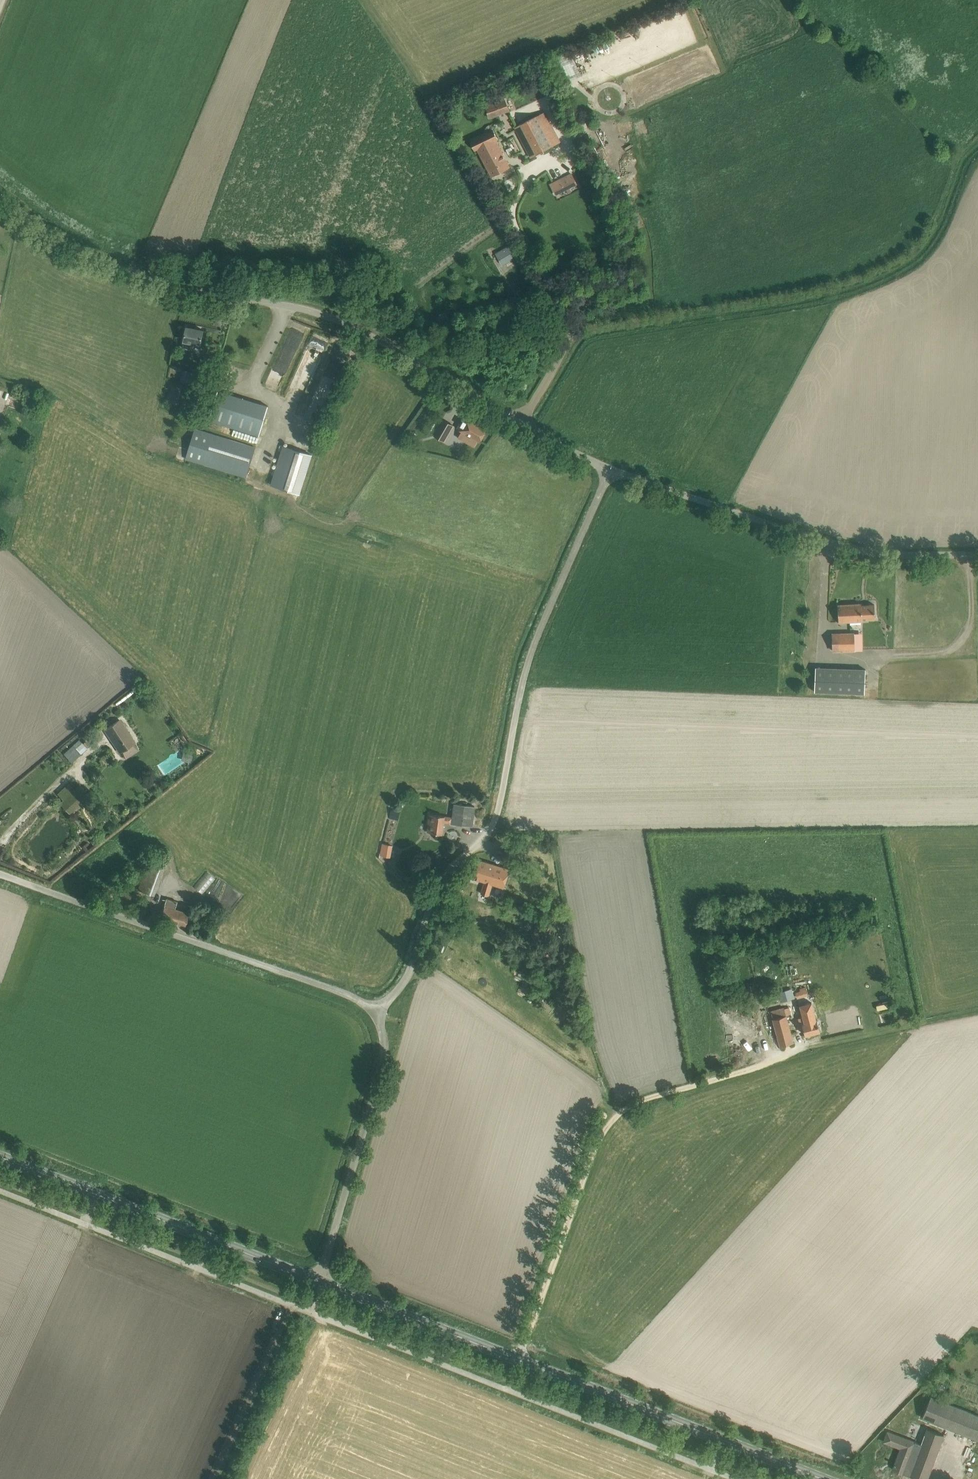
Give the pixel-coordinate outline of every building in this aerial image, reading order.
[(474,99),(483,94),(479,88),(471,93),(474,99)] [(483,102),(489,118),(509,111),(503,95),(483,102)] [(516,127),(527,148),(532,157),(561,141),(545,111),(516,127)] [(476,148),(478,148),(492,175),(510,166),(496,139),(498,138),(494,129),(471,140),(476,148)] [(555,194),(577,183),(572,173),(551,184),(555,194)] [(507,247),(496,254),(501,262),(512,256),(507,247)] [(187,326),(183,348),(191,350),(192,342),(201,344),(204,330),(187,326)] [(181,382),(194,383),(195,372),(183,370),(181,382)] [(269,406),(218,390),(209,419),(260,434),(269,406)] [(464,416),(458,428),(480,440),(487,429),(464,416)] [(454,425),(443,419),(434,435),(445,441),(454,425)] [(256,447),(195,428),(185,459),(246,478),(256,447)] [(405,436),(412,441),(417,434),(409,429),(405,436)] [(301,493),(313,454),(283,445),(271,484),(301,493)] [(838,604),(839,622),(862,621),(862,618),(875,618),(875,604),(862,605),(862,603),(838,604)] [(832,633),(833,651),(855,650),(855,633),(832,633)] [(866,692),(866,667),(816,666),(816,691),(866,692)] [(119,752),(121,751),(125,759),(139,750),(132,744),(135,743),(120,720),(105,729),(119,752)] [(83,742),(75,749),(73,746),(68,750),(76,759),(88,748),(83,742)] [(188,762),(190,754),(183,752),(182,760),(188,762)] [(80,786),(64,800),(74,810),(89,796),(80,786)] [(428,831),(432,832),(443,833),(444,821),(452,822),(452,823),(472,826),(475,806),(455,803),(453,816),(430,814),(428,831)] [(91,837),(101,841),(105,832),(95,828),(91,837)] [(392,845),(382,843),(380,855),(390,857),(392,845)] [(167,860),(152,854),(138,890),(154,896),(167,860)] [(504,887),(510,869),(477,859),(472,877),(484,881),(481,893),(490,895),(493,883),(504,887)] [(202,892),(215,878),(208,871),(194,885),(202,892)] [(128,902),(133,893),(134,891),(126,887),(121,898),(128,902)] [(184,926),(188,912),(175,909),(177,901),(166,898),(160,919),(184,926)] [(778,991),(781,1001),(795,997),(793,987),(778,991)] [(797,997),(808,996),(807,987),(796,989),(797,997)] [(805,1023),(803,1024),(806,1035),(821,1031),(818,1019),(815,1020),(810,1003),(801,1006),(805,1023)] [(784,1007),(771,1010),(780,1045),(794,1042),(787,1015),(791,1014),(789,1007),(785,1008),(784,1007)] [(847,1009),(826,1015),(832,1034),(853,1027),(847,1009)] [(347,1263),(344,1269),(351,1272),(354,1266),(347,1263)] [(961,1433),(977,1440),(977,1408),(976,1407),(973,1412),(970,1411),(972,1407),(947,1397),(946,1401),(931,1395),(922,1417),(961,1433)] [(901,1447),(893,1469),(904,1473),(907,1465),(913,1467),(911,1474),(910,1474),(910,1475),(921,1478),(927,1478),(944,1435),(927,1429),(922,1443),(889,1431),(885,1441),(901,1447)] [(952,1466),(960,1444),(953,1441),(945,1463),(952,1466)] [(968,1442),(959,1464),(966,1467),(975,1445),(968,1442)]
